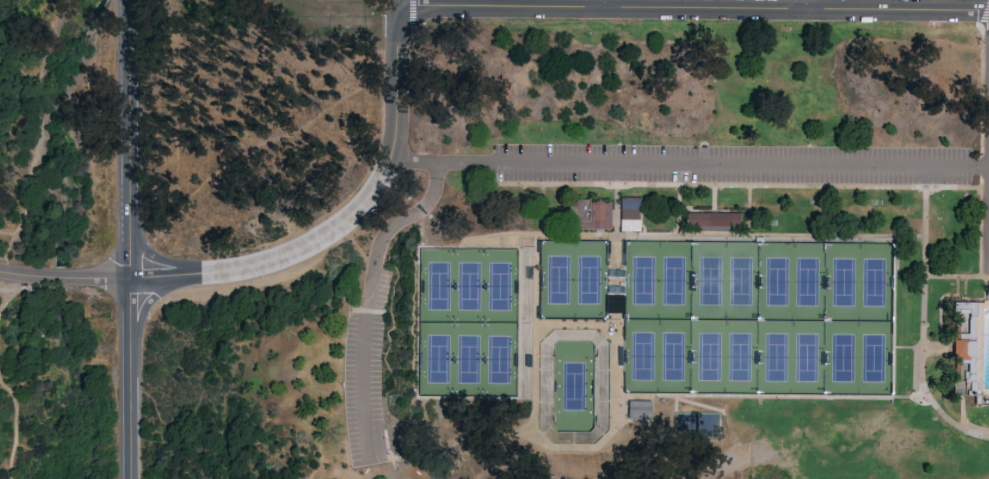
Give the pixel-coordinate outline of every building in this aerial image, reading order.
[(638,196),(639,218),(619,219),(618,196),(638,196)] [(609,199),(609,229),(565,229),(565,198),(609,199)] [(681,211),(680,229),(738,230),(738,212),(681,211)] [(950,302),(975,302),(974,388),(979,388),(978,394),(978,404),(973,404),(973,394),(963,394),(949,394),(950,302)] [(625,401),(625,418),(648,419),(649,401),(625,401)]
